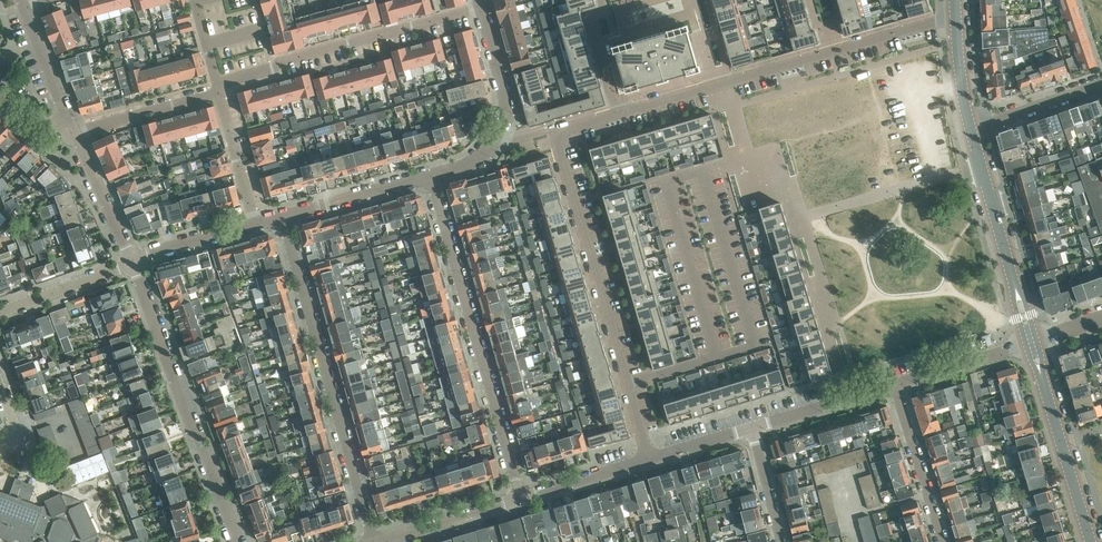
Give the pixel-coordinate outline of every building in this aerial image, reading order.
[(69,0),(72,13),(65,16),(62,9),(42,17),(47,29),(47,30),(68,22),(81,17),(76,0),(70,0),(69,0)] [(97,15),(93,0),(80,0),(85,18),(97,15)] [(97,15),(108,12),(105,0),(93,0),(97,15)] [(108,12),(120,8),(118,0),(105,0),(108,12)] [(120,8),(132,5),(131,0),(118,0),(120,8)] [(149,8),(147,0),(134,0),(139,18),(145,16),(143,9),(149,8)] [(173,1),(172,0),(160,0),(161,4),(161,5),(163,12),(168,10),(167,3),(173,1)] [(296,14),(293,3),(302,1),(302,0),(261,0),(265,15),(266,15),(272,37),(271,37),(276,54),(288,50),(288,51),(305,46),(303,40),(364,23),(364,24),(381,20),(375,0),(349,0),(296,14)] [(397,22),(392,0),(386,2),(385,0),(379,0),(385,25),(397,22)] [(409,18),(404,0),(393,0),(392,0),(397,22),(398,21),(409,18)] [(421,15),(417,0),(404,0),(409,18),(420,15),(421,15)] [(430,0),(417,0),(421,15),(433,12),(430,0)] [(441,10),(467,3),(466,0),(446,0),(447,3),(440,5),(441,10)] [(497,11),(516,6),(514,0),(494,0),(497,11)] [(583,0),(571,0),(562,3),(565,13),(565,14),(568,13),(569,14),(579,10),(596,6),(596,4),(585,7),(583,0)] [(737,4),(736,0),(713,0),(716,10),(737,4)] [(784,16),(784,15),(805,9),(802,0),(794,0),(776,5),(779,17),(784,16)] [(862,5),(860,0),(837,0),(840,11),(862,5)] [(905,6),(909,17),(926,12),(929,11),(926,0),(927,0),(924,0),(905,5),(905,6)] [(1074,0),(1059,6),(1063,16),(1078,11),(1074,0)] [(740,15),(737,4),(716,10),(719,22),(740,15)] [(1000,4),(981,4),(981,6),(979,7),(980,10),(981,12),(982,17),(1006,16),(1006,10),(1001,10),(1000,4)] [(840,11),(844,22),(844,23),(865,17),(862,5),(840,11)] [(518,13),(516,6),(497,11),(500,23),(500,22),(526,15),(524,11),(518,13)] [(784,15),(784,16),(787,26),(787,27),(808,21),(805,9),(784,15)] [(1078,11),(1063,16),(1066,27),(1082,22),(1078,11)] [(189,13),(177,16),(179,23),(191,20),(189,13)] [(557,29),(561,28),(561,27),(571,24),(570,19),(569,14),(568,13),(565,14),(565,13),(553,16),(557,29)] [(500,22),(500,23),(503,34),(522,29),(520,22),(527,20),(526,15),(500,22)] [(722,33),(744,27),(740,15),(719,22),(719,23),(718,23),(720,32),(722,32),(722,33)] [(892,22),(890,16),(883,18),(885,24),(892,22)] [(982,24),(982,30),(1007,28),(1006,16),(982,17),(980,18),(980,24),(982,24)] [(848,35),(869,29),(865,17),(844,23),(844,22),(840,23),(841,25),(844,36),(848,35)] [(1034,20),(1035,27),(1046,26),(1045,18),(1040,19),(1040,20),(1034,20)] [(81,36),(83,36),(88,34),(85,21),(79,22),(81,29),(79,29),(72,33),(51,41),(52,42),(52,41),(57,54),(77,46),(74,39),(81,36)] [(786,40),(790,39),(812,32),(811,31),(808,21),(787,27),(787,26),(782,27),(786,40)] [(51,41),(72,33),(68,22),(47,30),(51,41)] [(1082,22),(1066,27),(1070,38),(1085,33),(1082,22)] [(192,23),(180,27),(181,33),(194,30),(192,23)] [(561,28),(563,37),(564,38),(575,35),(571,24),(561,27),(561,28)] [(1013,53),(1014,59),(1021,57),(1027,55),(1057,44),(1055,39),(1048,40),(1046,26),(1035,27),(1007,28),(982,30),(982,32),(981,32),(982,48),(1012,44),(1013,53)] [(747,39),(744,27),(722,33),(726,45),(747,39)] [(170,36),(176,34),(175,28),(168,30),(170,36)] [(477,41),(474,29),(448,36),(450,41),(456,39),(458,46),(477,41)] [(503,34),(507,45),(532,39),(531,34),(524,36),(522,29),(503,34)] [(156,33),(158,42),(170,39),(170,36),(168,30),(156,33)] [(618,60),(618,61),(619,64),(626,88),(628,87),(627,86),(637,83),(638,86),(637,86),(638,88),(687,73),(688,73),(687,72),(686,69),(696,66),(696,67),(698,67),(688,34),(687,31),(687,30),(685,31),(686,32),(669,36),(669,34),(669,32),(668,32),(661,34),(639,41),(633,43),(632,43),(632,44),(633,44),(633,47),(617,51),(617,50),(616,51),(615,51),(618,60)] [(815,31),(811,31),(812,32),(790,39),(794,51),(815,45),(814,44),(818,43),(815,33),(815,31)] [(1085,33),(1070,38),(1074,49),(1089,43),(1085,33)] [(578,45),(575,35),(564,38),(563,37),(560,38),(563,50),(578,45)] [(427,41),(427,42),(433,63),(440,61),(442,68),(448,66),(440,38),(427,41)] [(507,45),(510,57),(528,52),(526,45),(533,43),(532,39),(507,45)] [(729,56),(750,50),(747,39),(726,45),(729,56)] [(458,46),(460,53),(454,55),(455,59),(480,52),(477,41),(458,46)] [(416,45),(422,66),(433,63),(427,42),(416,45)] [(114,57),(121,55),(118,43),(110,46),(114,57)] [(1093,55),(1092,51),(1089,43),(1074,49),(1077,60),(1093,55)] [(416,45),(405,48),(411,69),(422,66),(416,45)] [(578,45),(563,50),(566,61),(581,56),(578,45)] [(193,77),(206,74),(200,52),(192,54),(190,47),(185,48),(185,52),(186,51),(193,77)] [(404,70),(411,69),(405,48),(405,47),(392,51),(400,79),(406,78),(404,70)] [(984,57),(985,63),(1001,61),(999,49),(983,51),(983,52),(982,54),(982,56),(984,57)] [(754,62),(750,50),(729,56),(729,58),(730,57),(733,68),(736,67),(754,62)] [(65,71),(90,64),(87,51),(77,54),(78,56),(62,60),(65,71)] [(182,80),(193,77),(186,51),(185,52),(181,53),(183,60),(176,62),(182,80)] [(455,59),(456,64),(463,62),(465,69),(483,64),(480,52),(455,59)] [(512,69),(539,62),(537,56),(530,58),(528,52),(510,57),(509,57),(512,69)] [(1027,55),(1021,57),(1024,63),(1029,61),(1027,55)] [(1093,55),(1077,60),(1081,71),(1096,65),(1093,55)] [(123,66),(121,56),(113,58),(116,68),(123,66)] [(170,84),(182,80),(176,62),(170,63),(168,56),(163,58),(170,84)] [(581,56),(566,61),(570,72),(573,71),(573,70),(584,67),(581,56)] [(1024,63),(1021,57),(1014,59),(1015,64),(1015,66),(1024,63)] [(160,58),(158,59),(160,66),(153,68),(158,87),(170,84),(163,58),(162,58),(160,58)] [(378,61),(378,62),(384,83),(391,81),(393,88),(399,86),(391,58),(378,61)] [(985,63),(985,70),(984,70),(985,75),(1002,73),(1002,66),(1015,64),(1014,59),(1007,60),(1001,61),(985,63)] [(1050,64),(1056,79),(1061,77),(1061,78),(1066,77),(1065,76),(1067,75),(1062,60),(1050,64)] [(134,93),(147,90),(140,64),(140,61),(134,62),(136,69),(128,71),(134,93)] [(366,65),(371,86),(384,83),(378,62),(366,65)] [(147,90),(158,87),(153,68),(147,70),(145,63),(140,64),(147,90)] [(93,75),(90,64),(65,71),(68,82),(72,81),(93,75)] [(465,69),(466,76),(460,78),(461,83),(486,76),(483,64),(465,69)] [(1056,79),(1050,64),(1039,68),(1044,84),(1048,83),(1049,81),(1056,79)] [(371,86),(366,65),(353,69),(358,90),(371,86)] [(1025,68),(1032,87),(1038,85),(1040,86),(1044,84),(1039,68),(1032,70),(1031,65),(1026,67),(1027,68),(1025,68)] [(119,78),(127,76),(124,66),(116,68),(119,78)] [(517,85),(541,78),(538,67),(514,73),(517,85)] [(587,78),(584,67),(573,70),(573,71),(576,81),(587,78)] [(1015,76),(1021,91),(1022,92),(1033,88),(1032,87),(1025,68),(1020,70),(1021,74),(1015,76)] [(340,73),(345,93),(358,90),(353,69),(340,73)] [(297,77),(302,98),(315,95),(309,73),(297,77)] [(327,76),(333,97),(345,93),(340,73),(327,76)] [(987,81),(988,87),(988,88),(1004,85),(1002,73),(985,75),(986,81),(987,81)] [(76,90),(101,83),(100,79),(95,80),(93,75),(72,81),(72,83),(73,86),(75,87),(76,90)] [(333,97),(327,76),(327,75),(314,79),(322,107),(328,106),(326,98),(333,97)] [(127,76),(119,79),(121,88),(130,86),(127,76)] [(285,81),(291,101),(302,98),(297,77),(285,81)] [(520,96),(544,89),(541,78),(517,85),(520,96)] [(587,78),(576,81),(580,93),(588,91),(588,90),(590,89),(590,88),(587,78)] [(285,81),(274,84),(280,104),(291,101),(285,81)] [(453,89),(437,93),(444,106),(448,111),(459,108),(459,110),(479,105),(477,97),(487,94),(483,81),(453,89)] [(80,100),(98,95),(97,89),(102,88),(101,83),(76,90),(77,93),(77,95),(78,98),(80,99),(80,100)] [(274,84),(263,87),(268,107),(280,104),(274,84)] [(591,109),(592,108),(605,105),(600,87),(601,87),(600,85),(590,88),(590,89),(588,90),(588,91),(590,97),(588,98),(591,109)] [(988,88),(988,87),(987,87),(988,99),(989,99),(990,100),(1006,98),(1019,93),(1017,88),(1005,89),(1004,85),(988,88)] [(130,86),(124,88),(126,95),(133,93),(131,86),(130,86)] [(257,110),(268,107),(263,87),(251,90),(257,110)] [(239,93),(244,114),(257,110),(251,90),(251,89),(239,93)] [(523,107),(524,107),(536,103),(536,104),(548,101),(544,89),(520,96),(523,107)] [(100,95),(98,95),(80,100),(78,101),(82,114),(104,109),(100,95)] [(111,102),(113,108),(126,105),(124,98),(111,102)] [(591,109),(588,98),(564,105),(568,116),(592,109),(592,108),(591,109)] [(415,101),(417,107),(425,105),(423,99),(415,101)] [(1097,100),(1092,102),(1092,101),(1087,102),(1095,125),(1099,123),(1096,117),(1101,115),(1101,114),(1101,111),(1097,100)] [(415,101),(407,103),(409,109),(416,107),(415,101)] [(1092,133),(1090,126),(1095,125),(1087,102),(1082,104),(1083,105),(1078,107),(1085,128),(1088,135),(1092,133)] [(544,122),(541,112),(539,112),(536,104),(536,103),(524,107),(523,107),(529,127),(543,123),(544,122)] [(402,105),(394,107),(396,113),(404,111),(402,105)] [(453,125),(457,139),(464,137),(465,134),(466,134),(464,128),(471,126),(480,108),(479,106),(479,105),(459,110),(459,108),(448,111),(449,112),(451,119),(452,121),(453,125)] [(568,116),(564,105),(541,112),(544,122),(543,123),(568,116)] [(202,109),(202,110),(207,130),(220,127),(214,106),(202,109)] [(1072,107),(1068,109),(1076,131),(1085,128),(1078,107),(1072,108),(1072,107)] [(1063,110),(1063,112),(1058,113),(1067,140),(1078,136),(1076,131),(1068,109),(1063,110)] [(207,130),(202,110),(190,113),(196,133),(207,130)] [(375,112),(375,113),(377,120),(387,118),(385,110),(375,112)] [(271,114),(273,120),(284,116),(283,111),(271,114)] [(196,133),(190,113),(179,116),(185,136),(196,133)] [(375,113),(364,116),(366,122),(377,120),(375,113)] [(699,117),(706,141),(718,137),(711,114),(699,117)] [(1049,116),(1046,117),(1054,139),(1059,137),(1056,131),(1061,129),(1056,114),(1050,116),(1049,116)] [(290,117),(294,131),(300,129),(298,123),(296,115),(290,117)] [(168,119),(173,139),(185,136),(179,116),(168,119)] [(310,127),(323,123),(321,116),(308,120),(310,127)] [(356,125),(366,122),(364,116),(354,119),(356,125)] [(445,116),(440,117),(442,124),(448,145),(451,145),(452,146),(456,145),(456,143),(458,143),(457,139),(453,125),(452,121),(447,123),(445,116)] [(687,121),(694,145),(706,141),(699,117),(687,121)] [(1037,121),(1042,136),(1046,134),(1048,141),(1054,139),(1046,117),(1042,118),(1042,119),(1037,121)] [(156,121),(162,143),(173,139),(168,119),(156,122),(156,121)] [(356,125),(354,119),(347,120),(349,127),(356,125)] [(308,120),(298,123),(300,129),(310,127),(308,120)] [(156,121),(144,125),(149,146),(162,143),(156,121)] [(675,124),(682,148),(694,145),(687,121),(675,124)] [(1027,123),(1034,146),(1039,144),(1037,137),(1042,136),(1037,121),(1031,123),(1029,122),(1027,123)] [(10,131),(8,129),(8,127),(5,124),(4,124),(2,122),(0,124),(0,142),(10,131)] [(334,124),(336,131),(343,129),(342,122),(334,124)] [(1022,126),(1017,128),(1022,143),(1025,147),(1028,146),(1029,148),(1034,146),(1027,123),(1023,124),(1022,126)] [(336,131),(334,124),(328,126),(329,133),(336,131)] [(433,130),(432,127),(427,128),(426,124),(421,125),(428,151),(433,150),(434,151),(438,150),(433,131),(433,130)] [(438,129),(433,130),(433,131),(438,150),(442,149),(443,147),(448,145),(442,124),(437,126),(438,129)] [(662,128),(669,152),(682,148),(675,124),(662,128)] [(270,125),(248,131),(252,144),(271,139),(274,138),(270,125)] [(418,134),(413,136),(418,156),(423,154),(424,153),(428,151),(421,125),(416,126),(418,134)] [(140,126),(134,127),(139,146),(145,144),(140,126)] [(315,131),(317,137),(327,134),(325,126),(317,129),(315,131)] [(1001,149),(1022,143),(1017,128),(1017,127),(999,133),(999,135),(997,136),(1001,149)] [(658,155),(669,152),(662,128),(650,131),(657,155),(658,155)] [(312,130),(305,132),(306,138),(314,136),(312,130)] [(19,140),(17,138),(17,136),(15,133),(12,133),(10,131),(0,142),(0,148),(2,150),(0,152),(0,159),(19,140)] [(645,159),(644,159),(645,161),(658,158),(658,155),(657,155),(650,131),(638,135),(645,159)] [(99,155),(119,146),(114,134),(93,143),(99,155)] [(294,143),(302,141),(300,134),(292,136),(294,143)] [(633,162),(644,159),(645,159),(638,135),(626,138),(633,162)] [(381,137),(382,141),(388,162),(393,161),(395,162),(399,161),(393,141),(389,142),(388,136),(381,137)] [(418,156),(413,136),(403,139),(408,157),(412,155),(415,157),(418,156)] [(626,138),(614,142),(621,166),(620,166),(621,168),(634,165),(633,162),(626,138)] [(15,164),(29,150),(28,148),(20,139),(19,140),(0,159),(0,162),(3,165),(10,158),(15,164)] [(271,139),(252,144),(255,155),(273,150),(271,139)] [(408,157),(403,139),(393,141),(399,161),(403,160),(404,158),(408,157)] [(371,140),(361,143),(368,168),(373,167),(373,168),(379,167),(373,147),(371,140)] [(388,162),(382,141),(376,142),(377,146),(373,147),(379,167),(383,166),(384,164),(388,162)] [(621,166),(614,142),(602,146),(608,169),(620,166),(621,166)] [(295,143),(286,146),(288,153),(297,151),(295,143)] [(368,168),(361,143),(356,145),(358,151),(353,153),(358,172),(364,170),(364,169),(368,168)] [(1001,149),(1004,162),(1021,157),(1026,156),(1024,149),(1026,148),(1025,147),(1022,143),(1001,149)] [(104,167),(124,158),(119,146),(99,155),(104,167)] [(596,173),(608,169),(602,146),(589,149),(596,173)] [(347,147),(342,149),(348,173),(353,172),(353,174),(358,172),(353,153),(349,154),(347,147)] [(1101,177),(1101,163),(1096,147),(1092,148),(1096,161),(1101,177)] [(342,149),(331,152),(339,178),(345,176),(344,174),(348,173),(342,149)] [(1068,149),(1059,152),(1061,158),(1070,155),(1068,149)] [(24,173),(38,159),(35,157),(36,155),(33,152),(31,152),(29,150),(15,164),(11,168),(15,172),(19,168),(24,173)] [(276,160),(273,150),(255,155),(258,165),(276,160)] [(204,163),(209,161),(211,167),(229,162),(226,152),(203,158),(204,163)] [(322,154),(324,161),(321,162),(326,179),(329,179),(333,178),(335,179),(339,178),(331,152),(322,154)] [(1093,160),(1091,153),(1083,155),(1086,163),(1093,160)] [(316,163),(312,164),(317,184),(320,183),(321,181),(326,179),(321,162),(319,154),(314,156),(316,163)] [(1086,163),(1083,155),(1074,158),(1076,166),(1086,163)] [(541,172),(543,179),(543,180),(555,177),(549,156),(534,160),(534,161),(535,161),(538,172),(541,172)] [(1021,157),(1004,162),(1007,173),(1026,168),(1025,163),(1023,164),(1021,157)] [(110,180),(130,171),(124,158),(104,167),(110,180)] [(1066,159),(1063,160),(1066,171),(1069,170),(1075,169),(1071,158),(1066,159)] [(40,161),(38,159),(24,173),(20,176),(28,184),(32,181),(35,179),(47,167),(44,165),(44,163),(42,161),(40,161)] [(535,161),(534,161),(510,168),(513,180),(538,172),(535,161)] [(1096,161),(1077,168),(1081,180),(1085,191),(1090,203),(1091,206),(1098,225),(1088,229),(1091,236),(1101,232),(1101,177),(1096,161)] [(189,162),(182,164),(183,165),(185,172),(185,174),(192,173),(189,162)] [(232,172),(229,162),(211,167),(212,172),(205,174),(207,179),(232,172)] [(302,167),(307,185),(310,184),(313,185),(317,184),(312,164),(302,167)] [(47,167),(35,179),(43,187),(47,185),(60,176),(60,175),(60,174),(57,170),(55,171),(49,165),(47,167)] [(172,168),(174,175),(185,172),(183,165),(172,168)] [(1014,181),(1016,186),(1034,180),(1034,181),(1038,179),(1036,172),(1040,171),(1039,166),(1013,174),(1015,180),(1014,181)] [(302,167),(291,170),(297,189),(301,188),(302,186),(307,185),(302,167)] [(513,180),(510,168),(507,169),(506,168),(495,171),(496,172),(495,173),(502,198),(507,196),(505,189),(512,188),(510,181),(513,180)] [(293,191),(297,189),(291,170),(281,172),(286,191),(291,189),(293,191)] [(192,173),(185,174),(187,182),(198,179),(197,172),(196,173),(196,171),(192,173)] [(1079,180),(1075,171),(1066,174),(1070,183),(1079,180)] [(281,172),(271,175),(277,195),(281,194),(282,192),(286,191),(281,172)] [(486,175),(491,193),(495,192),(497,199),(502,198),(495,173),(486,175)] [(116,187),(121,197),(148,186),(146,181),(137,185),(135,179),(131,181),(128,175),(115,180),(117,186),(116,187)] [(273,196),(277,195),(271,175),(261,178),(266,196),(271,195),(273,196)] [(491,193),(486,175),(476,178),(486,214),(491,212),(489,207),(488,202),(486,195),(491,193)] [(66,180),(60,176),(47,185),(51,195),(68,189),(68,187),(69,186),(68,183),(66,182),(66,180)] [(165,178),(168,191),(176,188),(172,176),(165,178)] [(533,182),(536,194),(558,188),(555,177),(543,180),(543,179),(533,182)] [(486,214),(476,178),(466,181),(471,199),(476,197),(478,204),(480,210),(481,215),(486,214)] [(471,199),(466,181),(466,180),(457,182),(463,204),(471,202),(470,199),(471,199)] [(1017,190),(1018,191),(1020,197),(1045,190),(1044,186),(1036,188),(1034,181),(1034,180),(1016,186),(1017,190)] [(1085,191),(1081,180),(1071,183),(1074,194),(1078,193),(1085,191)] [(463,204),(457,182),(450,184),(447,189),(456,222),(462,220),(460,214),(465,212),(463,204)] [(121,197),(125,207),(143,200),(141,194),(153,189),(151,184),(148,186),(121,197)] [(207,193),(202,194),(207,214),(212,213),(213,211),(218,209),(213,191),(212,188),(211,184),(205,186),(207,193)] [(235,185),(223,188),(229,208),(234,207),(235,205),(240,203),(235,185)] [(213,191),(218,209),(222,208),(224,209),(229,208),(223,188),(213,191)] [(558,188),(536,194),(539,205),(561,199),(559,192),(558,192),(557,189),(558,189),(558,188)] [(2,201),(3,200),(6,198),(8,197),(2,189),(0,190),(0,195),(2,201)] [(603,196),(606,208),(630,201),(627,189),(603,196)] [(70,191),(70,190),(53,196),(56,203),(38,209),(39,214),(74,202),(72,197),(73,197),(71,191),(70,191)] [(179,194),(185,218),(186,218),(188,219),(191,219),(192,216),(195,216),(196,215),(190,191),(191,191),(190,190),(179,194)] [(190,191),(196,215),(201,214),(203,215),(207,214),(202,194),(197,195),(195,190),(191,191),(190,191)] [(1020,197),(1023,209),(1049,202),(1045,190),(1020,197)] [(1090,203),(1085,191),(1078,193),(1082,205),(1090,203)] [(161,195),(163,201),(164,206),(166,205),(171,223),(176,221),(178,222),(181,221),(182,219),(183,219),(178,202),(172,203),(171,199),(169,200),(167,193),(161,195)] [(415,193),(409,195),(418,230),(430,226),(421,196),(415,193)] [(413,231),(418,230),(409,195),(399,198),(399,199),(405,218),(409,217),(412,225),(411,225),(413,231)] [(2,204),(4,208),(14,203),(11,199),(2,204)] [(400,219),(405,218),(399,199),(389,202),(396,226),(402,225),(400,219)] [(539,205),(542,215),(542,216),(563,210),(561,200),(561,199),(539,205)] [(144,208),(142,203),(126,209),(126,211),(126,212),(127,214),(128,215),(130,219),(164,206),(163,201),(144,208)] [(606,208),(610,219),(634,212),(633,212),(630,201),(606,208)] [(1049,202),(1023,209),(1026,221),(1050,214),(1049,212),(1053,211),(1051,206),(1054,206),(1052,201),(1049,202)] [(16,202),(14,203),(4,208),(4,209),(3,209),(5,212),(10,210),(18,207),(16,202)] [(74,202),(39,214),(41,218),(59,212),(62,219),(78,213),(77,212),(78,210),(77,207),(75,207),(74,202)] [(389,202),(380,205),(386,223),(390,222),(392,227),(396,226),(389,202)] [(760,221),(784,214),(783,212),(780,202),(756,209),(760,220),(760,221)] [(1082,205),(1081,206),(1083,214),(1091,206),(1090,203),(1082,205)] [(370,207),(377,232),(382,231),(381,226),(381,225),(386,223),(380,205),(370,207)] [(1078,221),(1084,220),(1083,214),(1081,206),(1081,205),(1074,207),(1078,221)] [(130,219),(135,232),(138,233),(169,224),(164,206),(130,219)] [(370,207),(360,210),(366,228),(370,227),(372,234),(377,232),(370,207)] [(513,209),(503,212),(506,223),(509,222),(516,220),(513,209)] [(13,217),(10,210),(5,212),(8,220),(13,217)] [(351,213),(358,237),(362,236),(360,230),(366,228),(360,210),(351,213)] [(538,216),(542,228),(567,220),(566,220),(565,214),(564,214),(563,211),(564,210),(563,210),(542,216),(542,215),(538,216)] [(636,211),(633,212),(634,212),(610,219),(613,231),(637,224),(640,224),(636,211)] [(57,227),(59,232),(82,223),(80,219),(81,219),(79,214),(78,214),(78,213),(62,219),(64,225),(57,227)] [(358,237),(351,213),(340,216),(346,234),(351,233),(352,239),(358,237)] [(757,221),(761,233),(787,225),(784,214),(760,221),(760,220),(757,221)] [(1027,223),(1030,235),(1048,230),(1047,226),(1046,224),(1057,220),(1056,215),(1027,223)] [(340,216),(330,219),(337,243),(342,242),(340,235),(346,234),(340,216)] [(321,222),(326,239),(331,238),(335,255),(340,254),(339,250),(337,243),(330,219),(321,222)] [(491,227),(491,226),(490,221),(478,224),(477,219),(457,225),(457,226),(459,231),(461,231),(462,235),(489,226),(490,227),(491,227)] [(326,239),(321,222),(320,220),(310,223),(320,260),(325,258),(320,241),(326,239)] [(512,232),(514,231),(519,229),(516,220),(509,222),(512,232)] [(542,228),(545,239),(571,231),(567,220),(542,228)] [(66,242),(86,235),(84,230),(85,228),(85,226),(82,225),(82,223),(59,232),(63,243),(66,242)] [(309,263),(320,260),(310,223),(304,225),(303,226),(300,230),(304,246),(311,244),(313,250),(306,252),(309,263)] [(617,242),(640,235),(637,224),(613,231),(617,242)] [(787,225),(761,233),(765,245),(767,245),(767,244),(791,237),(787,225)] [(1064,225),(1048,230),(1030,235),(1034,246),(1061,239),(1059,234),(1066,232),(1064,225)] [(462,235),(465,245),(490,237),(489,233),(491,232),(490,227),(489,226),(462,235)] [(433,234),(431,228),(417,233),(405,236),(408,246),(433,239),(432,236),(433,234)] [(545,239),(548,249),(574,242),(572,236),(571,236),(570,232),(571,232),(571,231),(545,239)] [(29,256),(21,233),(14,235),(24,258),(29,256)] [(269,234),(262,236),(272,272),(283,269),(281,262),(275,264),(272,254),(279,253),(274,237),(269,234)] [(69,246),(71,252),(90,245),(91,243),(89,240),(88,239),(86,235),(66,242),(68,246),(69,246)] [(620,254),(644,247),(640,235),(617,242),(620,254)] [(1090,239),(1092,245),(1101,241),(1101,240),(1100,235),(1090,239)] [(272,272),(262,236),(252,239),(252,240),(257,259),(263,257),(267,274),(272,272)] [(491,242),(490,237),(465,245),(467,254),(486,249),(485,244),(491,242)] [(794,248),(791,237),(767,244),(767,245),(770,255),(771,256),(794,248)] [(34,252),(45,248),(42,238),(31,241),(34,252)] [(415,249),(417,254),(435,249),(433,239),(408,246),(409,251),(415,249)] [(1035,252),(1035,254),(1036,258),(1055,253),(1053,247),(1062,244),(1061,239),(1034,246),(1035,252)] [(252,240),(243,243),(250,268),(250,269),(252,276),(257,275),(253,260),(257,259),(252,240)] [(574,242),(548,249),(551,261),(555,260),(555,259),(576,253),(573,243),(574,243),(574,242)] [(7,245),(9,252),(17,249),(15,243),(7,245)] [(250,268),(243,243),(233,245),(238,264),(243,263),(245,269),(250,268)] [(1089,244),(1081,246),(1085,257),(1093,255),(1089,244)] [(96,258),(92,246),(90,246),(90,245),(71,252),(69,253),(74,266),(96,258)] [(233,245),(223,248),(232,281),(242,278),(241,274),(236,275),(233,265),(238,264),(233,245)] [(378,246),(372,247),(374,255),(375,257),(381,255),(380,253),(378,246)] [(644,247),(620,254),(623,265),(644,259),(645,260),(647,259),(644,247)] [(232,281),(223,248),(220,249),(218,248),(212,250),(217,270),(223,268),(227,283),(232,281)] [(363,250),(365,261),(372,259),(369,248),(363,250)] [(774,267),(798,260),(794,248),(771,256),(770,255),(768,256),(772,268),(774,268),(774,267)] [(408,268),(413,266),(438,259),(435,249),(417,254),(418,260),(406,264),(408,268)] [(486,249),(467,254),(470,265),(496,257),(497,257),(500,257),(498,251),(487,254),(486,249)] [(521,256),(522,261),(528,259),(525,249),(520,251),(521,256)] [(47,262),(43,250),(37,253),(41,264),(47,262)] [(208,251),(195,254),(154,266),(153,268),(156,281),(181,274),(195,271),(206,268),(211,266),(212,266),(208,251)] [(0,255),(0,260),(10,257),(10,256),(9,252),(0,255)] [(1037,263),(1039,264),(1040,270),(1063,264),(1059,252),(1055,253),(1036,258),(1037,263)] [(555,259),(555,260),(558,270),(580,264),(580,263),(579,263),(577,258),(576,255),(576,254),(576,253),(555,259)] [(24,260),(28,268),(38,264),(35,256),(24,260)] [(63,263),(61,257),(54,259),(58,271),(58,272),(65,269),(63,263)] [(473,274),(498,267),(496,260),(497,259),(497,257),(496,258),(496,257),(470,265),(473,274)] [(28,269),(28,268),(24,260),(24,258),(18,260),(20,267),(22,271),(27,270),(28,269)] [(314,275),(343,267),(342,262),(331,265),(330,259),(310,265),(312,271),(313,272),(314,275)] [(375,267),(374,264),(372,259),(365,261),(368,269),(375,267)] [(421,269),(422,274),(441,269),(438,259),(413,266),(415,271),(421,269)] [(525,271),(530,269),(528,259),(522,261),(524,266),(525,271)] [(648,271),(648,270),(645,260),(644,259),(623,265),(627,277),(648,271)] [(778,278),(801,271),(798,260),(774,267),(774,268),(777,278),(778,278)] [(55,273),(51,262),(31,269),(35,280),(55,273)] [(561,280),(561,281),(583,275),(580,264),(558,270),(561,280)] [(1096,295),(1097,295),(1101,294),(1101,293),(1101,280),(1101,276),(1096,278),(1091,264),(1086,266),(1087,267),(1086,267),(1096,295)] [(1,267),(0,267),(0,280),(10,276),(6,265),(1,267)] [(206,268),(209,281),(215,279),(211,266),(206,268)] [(343,267),(314,275),(317,285),(342,278),(340,272),(344,271),(343,267)] [(473,274),(476,284),(501,277),(498,267),(473,274)] [(1087,299),(1090,298),(1091,297),(1096,295),(1086,267),(1081,268),(1086,282),(1081,284),(1087,299)] [(1039,286),(1056,281),(1055,274),(1056,274),(1054,268),(1036,274),(1039,286)] [(257,276),(260,287),(285,280),(284,277),(285,275),(283,269),(272,272),(267,274),(257,276)] [(410,284),(411,288),(444,279),(441,269),(422,274),(424,279),(422,280),(421,275),(416,277),(417,282),(410,284)] [(525,271),(528,281),(533,279),(530,269),(525,271)] [(630,288),(656,281),(653,269),(648,270),(648,271),(627,277),(630,288)] [(378,279),(376,271),(368,273),(371,281),(372,281),(372,280),(378,279)] [(778,278),(777,278),(775,279),(779,291),(805,283),(801,271),(778,278)] [(10,276),(0,280),(0,293),(9,290),(7,283),(21,278),(19,273),(10,276)] [(186,289),(181,274),(156,281),(156,283),(159,282),(161,289),(160,289),(161,293),(163,296),(164,296),(164,297),(167,296),(169,296),(186,289)] [(561,281),(561,280),(557,282),(561,294),(565,293),(565,292),(586,286),(584,279),(584,280),(583,276),(583,275),(561,281)] [(496,284),(503,282),(507,281),(506,276),(501,278),(501,277),(476,284),(479,294),(497,289),(496,284)] [(342,278),(317,285),(320,295),(347,287),(347,286),(344,287),(342,278)] [(213,293),(217,291),(221,290),(219,282),(215,279),(209,281),(213,293)] [(372,280),(372,281),(374,289),(380,287),(378,279),(372,280)] [(444,279),(411,288),(412,293),(427,289),(428,294),(447,289),(444,279)] [(530,286),(531,291),(536,289),(533,279),(528,281),(530,286)] [(263,297),(288,290),(285,280),(260,287),(263,297)] [(656,281),(630,288),(633,300),(657,293),(657,294),(660,293),(656,281)] [(1056,281),(1039,286),(1042,297),(1067,291),(1071,290),(1070,284),(1058,287),(1056,281)] [(239,292),(237,282),(225,286),(228,295),(234,293),(239,292)] [(1067,291),(1072,304),(1078,303),(1077,302),(1083,300),(1084,300),(1087,299),(1081,284),(1076,285),(1075,282),(1070,284),(1071,290),(1067,291)] [(390,291),(388,283),(383,285),(386,296),(391,294),(392,295),(394,294),(393,290),(390,291)] [(805,283),(779,291),(782,302),(808,294),(805,283)] [(173,308),(191,301),(188,294),(198,290),(196,285),(186,289),(169,296),(173,308)] [(260,286),(253,288),(258,308),(266,306),(260,286)] [(565,293),(568,302),(568,303),(589,297),(586,287),(587,286),(586,286),(565,292),(565,293)] [(347,287),(320,295),(322,305),(347,298),(345,290),(348,289),(347,287)] [(479,294),(481,304),(507,297),(504,288),(497,290),(497,289),(479,294)] [(222,289),(221,290),(217,291),(217,292),(212,294),(215,301),(225,297),(222,289)] [(423,301),(424,306),(449,299),(447,289),(428,294),(429,299),(423,301)] [(539,299),(538,294),(536,289),(531,291),(534,301),(539,299)] [(263,297),(266,307),(290,300),(288,290),(263,297)] [(89,299),(93,312),(116,303),(112,291),(89,299)] [(383,298),(381,291),(375,292),(377,300),(383,298)] [(1067,291),(1042,297),(1046,311),(1049,313),(1072,304),(1067,291)] [(232,306),(238,304),(234,293),(228,295),(232,306)] [(637,311),(660,305),(657,294),(657,293),(633,300),(637,311)] [(394,303),(392,295),(391,294),(386,296),(389,305),(394,303)] [(791,312),(812,306),(808,294),(782,302),(786,314),(791,313),(791,312)] [(484,314),(509,307),(508,302),(508,300),(511,298),(511,297),(507,298),(507,297),(481,304),(484,314)] [(568,303),(568,302),(564,303),(567,316),(571,315),(571,314),(593,308),(592,307),(590,301),(589,302),(588,298),(589,298),(589,297),(568,303)] [(325,314),(350,308),(347,298),(322,305),(325,314)] [(383,298),(377,300),(380,308),(385,306),(383,298)] [(452,309),(449,299),(424,306),(426,311),(427,316),(452,309)] [(534,301),(533,301),(535,311),(537,310),(542,309),(540,304),(539,299),(534,301)] [(269,316),(293,310),(290,300),(266,307),(264,307),(267,318),(269,317),(269,316)] [(173,308),(178,320),(195,314),(191,301),(173,308)] [(225,316),(231,314),(227,302),(221,304),(225,316)] [(93,327),(121,317),(117,305),(99,312),(102,319),(85,325),(86,329),(93,327)] [(640,323),(664,316),(660,305),(637,311),(640,323)] [(815,317),(812,306),(791,312),(791,313),(794,324),(815,317)] [(62,322),(70,320),(66,307),(50,313),(54,325),(62,322)] [(511,312),(509,307),(484,314),(485,318),(484,319),(486,325),(506,319),(504,314),(511,312)] [(350,308),(325,314),(328,324),(353,317),(350,308)] [(388,316),(386,308),(380,310),(383,318),(388,316)] [(571,315),(574,324),(574,325),(596,319),(593,308),(571,314),(571,315)] [(425,328),(436,324),(456,319),(455,313),(453,312),(452,309),(427,316),(423,317),(425,328)] [(545,319),(543,314),(542,309),(537,310),(535,311),(538,321),(545,319)] [(264,329),(271,326),(296,320),(293,310),(269,316),(269,317),(270,322),(262,324),(264,329)] [(391,316),(392,318),(394,326),(402,323),(399,313),(391,316)] [(195,314),(178,320),(182,332),(200,326),(195,314)] [(213,329),(215,334),(236,326),(231,314),(225,316),(216,320),(219,327),(213,329)] [(35,319),(36,320),(42,336),(53,332),(47,315),(45,316),(44,315),(41,316),(41,317),(35,319)] [(664,316),(640,323),(643,335),(667,328),(664,316)] [(100,332),(100,331),(105,329),(108,335),(126,329),(121,317),(93,327),(94,332),(97,331),(98,333),(100,332)] [(353,317),(328,324),(331,335),(355,328),(353,317)] [(512,317),(506,319),(486,325),(488,332),(489,332),(490,335),(515,327),(512,317)] [(795,336),(819,329),(815,317),(794,324),(789,325),(793,337),(795,337),(795,336)] [(389,318),(381,320),(384,329),(391,327),(389,321),(389,318)] [(428,338),(439,335),(458,329),(457,326),(458,324),(456,319),(436,324),(438,328),(427,331),(428,338)] [(545,319),(538,321),(541,331),(542,331),(548,329),(545,321),(545,319)] [(577,337),(577,336),(599,330),(597,323),(596,323),(595,320),(596,319),(574,325),(574,324),(570,325),(574,338),(577,337)] [(42,336),(36,320),(31,322),(30,321),(26,322),(26,324),(24,324),(30,340),(42,336)] [(274,336),(299,329),(296,320),(271,326),(274,336)] [(62,322),(54,325),(56,331),(59,339),(66,336),(67,336),(62,322)] [(398,336),(403,334),(405,334),(402,323),(394,326),(397,336),(398,336)] [(30,340),(24,324),(23,324),(22,324),(19,325),(19,326),(14,328),(19,344),(30,340)] [(218,348),(218,350),(241,342),(236,326),(215,334),(204,338),(187,345),(180,347),(185,360),(195,356),(218,348)] [(182,332),(187,345),(204,338),(200,326),(182,332)] [(240,329),(242,335),(248,333),(251,333),(249,326),(240,329)] [(19,344),(14,328),(13,327),(7,329),(6,328),(4,329),(3,331),(1,331),(8,348),(19,344)] [(355,328),(331,335),(334,345),(358,338),(363,337),(360,327),(355,328)] [(515,327),(490,335),(493,345),(518,338),(515,327)] [(670,339),(667,328),(643,335),(647,346),(670,339)] [(274,336),(277,346),(302,339),(299,329),(274,336)] [(384,331),(383,331),(386,341),(394,339),(393,334),(392,329),(386,330),(384,331)] [(461,340),(458,329),(439,335),(441,340),(434,341),(430,343),(432,348),(461,340)] [(550,339),(549,334),(548,329),(542,331),(544,335),(545,340),(550,339)] [(795,337),(799,347),(822,340),(819,329),(795,336),(795,337)] [(577,336),(577,337),(580,347),(601,341),(599,331),(599,330),(577,336)] [(102,348),(103,352),(130,343),(128,339),(129,338),(128,335),(127,335),(126,333),(108,340),(110,345),(102,348)] [(242,335),(246,344),(251,343),(248,333),(242,335)] [(398,336),(398,338),(400,345),(408,343),(413,342),(412,337),(405,340),(403,334),(398,336)] [(983,338),(977,340),(980,349),(988,347),(987,345),(992,344),(989,334),(983,336),(983,338)] [(66,336),(59,339),(63,348),(65,353),(72,350),(66,336)] [(335,355),(355,350),(353,345),(360,343),(358,338),(334,345),(334,348),(333,349),(335,355)] [(493,345),(496,355),(514,350),(521,348),(518,338),(493,345)] [(670,339),(647,346),(650,358),(674,351),(676,351),(673,338),(670,339)] [(277,357),(304,349),(302,339),(277,346),(275,347),(277,357)] [(444,350),(445,355),(464,349),(461,340),(432,348),(433,353),(437,352),(444,350)] [(802,359),(826,352),(822,340),(799,347),(802,359)] [(580,347),(583,357),(584,358),(605,351),(605,350),(604,351),(603,345),(602,345),(601,342),(602,341),(601,341),(580,347)] [(237,351),(239,358),(246,355),(241,342),(218,350),(221,357),(237,351)] [(115,359),(133,353),(132,351),(133,350),(132,347),(131,347),(130,343),(103,352),(105,357),(113,354),(115,359)] [(411,353),(408,343),(400,345),(403,356),(411,353)] [(1101,368),(1101,361),(1096,344),(1092,346),(1091,345),(1086,347),(1089,356),(1094,371),(1101,368)] [(46,347),(48,355),(54,353),(51,345),(46,347)] [(48,355),(46,347),(40,349),(43,357),(48,355)] [(1086,347),(1077,350),(1081,359),(1089,356),(1086,347)] [(339,365),(364,358),(369,357),(367,352),(363,353),(362,348),(355,350),(335,355),(337,361),(338,362),(339,365)] [(287,359),(289,365),(308,359),(307,354),(305,353),(304,349),(277,357),(275,357),(277,362),(287,359)] [(464,349),(445,355),(434,358),(436,367),(466,359),(464,349)] [(553,349),(548,350),(551,361),(556,359),(555,354),(553,349)] [(524,357),(524,358),(532,355),(532,353),(529,354),(528,351),(515,354),(514,350),(496,355),(498,364),(524,357)] [(1064,376),(1077,372),(1074,365),(1082,362),(1081,359),(1077,350),(1061,356),(1059,358),(1064,376)] [(584,358),(583,357),(579,358),(583,370),(587,369),(608,362),(605,351),(584,358)] [(674,351),(650,358),(654,370),(677,363),(674,351)] [(71,352),(65,354),(68,361),(74,359),(71,352)] [(806,371),(829,363),(826,352),(802,359),(806,371)] [(257,362),(254,353),(249,354),(252,364),(257,363),(257,362)] [(97,354),(92,356),(89,357),(91,363),(99,360),(97,354)] [(11,359),(13,365),(25,361),(23,356),(23,355),(11,359)] [(109,364),(112,373),(112,374),(137,365),(136,361),(137,360),(136,356),(134,356),(134,355),(109,364)] [(212,355),(195,361),(188,363),(192,375),(210,369),(207,363),(214,360),(212,355)] [(239,358),(244,372),(251,370),(248,360),(246,355),(239,358)] [(498,364),(501,374),(520,369),(518,364),(525,362),(524,358),(524,357),(498,364)] [(342,375),(367,368),(364,358),(339,365),(342,375)] [(281,378),(285,377),(310,370),(309,367),(310,365),(308,359),(289,365),(290,370),(284,372),(283,371),(279,372),(281,378)] [(449,369),(451,374),(469,369),(466,359),(436,367),(438,373),(449,369)] [(33,361),(15,367),(16,368),(15,370),(16,373),(18,374),(20,378),(36,372),(33,361)] [(609,363),(608,362),(587,369),(590,380),(612,373),(610,366),(609,367),(608,363),(609,363)] [(829,363),(806,371),(809,383),(833,375),(829,363)] [(414,374),(411,364),(405,366),(408,375),(414,374)] [(104,376),(106,381),(121,376),(123,381),(141,374),(140,373),(141,372),(140,368),(139,368),(137,365),(112,374),(112,373),(111,373),(104,376)] [(767,370),(774,393),(786,389),(779,366),(767,369),(767,370)] [(763,397),(774,393),(767,370),(767,369),(767,367),(755,371),(763,397)] [(1017,378),(1018,378),(1015,367),(996,372),(998,378),(988,381),(990,386),(1017,378)] [(345,385),(363,380),(370,378),(367,368),(342,375),(345,385)] [(504,384),(543,373),(541,368),(521,374),(520,369),(501,374),(504,384)] [(406,379),(404,374),(403,369),(398,371),(395,371),(398,381),(406,379)] [(442,387),(443,387),(472,379),(469,369),(451,374),(439,377),(441,383),(442,387)] [(214,370),(196,376),(199,384),(201,383),(202,387),(218,381),(214,370)] [(245,381),(252,378),(250,373),(252,373),(251,370),(244,372),(239,374),(230,377),(232,382),(244,378),(245,381)] [(313,380),(310,370),(285,377),(288,387),(313,380)] [(1084,370),(1077,372),(1064,376),(1066,381),(1067,381),(1069,387),(1087,382),(1084,370)] [(41,371),(36,372),(20,378),(21,384),(20,385),(22,388),(23,389),(24,390),(41,384),(45,382),(41,371)] [(763,397),(755,371),(743,374),(743,377),(744,377),(751,400),(763,397)] [(77,386),(83,384),(79,373),(73,376),(77,386)] [(504,384),(507,394),(532,387),(531,383),(545,379),(543,374),(543,373),(504,384)] [(590,380),(593,391),(614,384),(611,374),(612,374),(612,373),(590,380)] [(416,384),(414,376),(414,374),(408,375),(411,385),(416,384)] [(733,383),(740,404),(751,400),(744,377),(743,377),(732,380),(733,383)] [(132,396),(147,391),(145,384),(145,383),(145,381),(143,380),(142,378),(128,383),(132,396)] [(347,395),(372,388),(377,387),(376,382),(371,383),(370,378),(345,385),(347,395)] [(1003,394),(1020,389),(1020,387),(1019,382),(1018,382),(1017,378),(990,386),(988,386),(990,391),(1001,388),(1003,394)] [(224,379),(218,381),(202,387),(204,391),(202,392),(205,400),(222,393),(223,395),(226,395),(230,393),(226,384),(224,379)] [(401,391),(408,389),(406,379),(398,381),(401,391)] [(472,379),(443,387),(445,392),(448,391),(449,396),(475,389),(472,379)] [(296,390),(297,395),(316,390),(313,380),(288,387),(290,392),(296,390)] [(565,389),(562,380),(555,382),(558,391),(565,389)] [(967,382),(956,385),(960,400),(961,403),(966,401),(969,411),(975,409),(967,382)] [(972,384),(974,390),(980,388),(979,382),(972,384)] [(1087,382),(1069,387),(1071,393),(1070,394),(1071,397),(1072,397),(1073,399),(1091,394),(1087,382)] [(262,395),(266,393),(266,392),(268,392),(265,383),(263,383),(258,384),(262,395)] [(416,384),(411,385),(413,393),(414,395),(419,394),(422,393),(419,383),(416,384)] [(678,383),(672,385),(674,392),(680,390),(678,383)] [(733,383),(722,386),(728,407),(740,404),(733,383)] [(41,384),(24,390),(24,391),(23,392),(24,395),(26,396),(28,401),(45,395),(41,384)] [(83,384),(77,386),(80,395),(86,392),(83,384)] [(259,398),(255,384),(249,386),(253,400),(259,398)] [(593,391),(596,401),(618,395),(618,394),(617,394),(615,388),(615,389),(614,385),(614,384),(593,391)] [(78,396),(74,385),(66,388),(70,399),(78,396)] [(958,400),(960,400),(956,385),(954,385),(944,388),(949,405),(953,420),(954,424),(959,423),(953,402),(958,400)] [(710,390),(717,411),(728,407),(722,386),(711,389),(710,390)] [(537,391),(533,392),(532,387),(507,394),(509,404),(539,396),(537,391)] [(710,390),(711,389),(710,387),(698,390),(698,391),(705,414),(717,411),(710,390)] [(372,388),(347,395),(350,405),(375,398),(372,388)] [(694,418),(705,414),(698,391),(698,390),(698,388),(685,392),(686,394),(694,418)] [(949,405),(944,388),(942,389),(941,388),(937,389),(937,391),(929,393),(934,410),(949,405)] [(974,390),(976,397),(982,395),(980,388),(974,390)] [(411,399),(410,394),(408,389),(401,391),(404,401),(411,399)] [(449,407),(452,406),(477,399),(475,389),(449,396),(451,401),(448,402),(449,407)] [(560,401),(561,400),(568,398),(565,389),(558,391),(557,392),(560,401)] [(995,408),(1023,399),(1022,395),(1023,395),(1022,390),(1020,390),(1020,389),(1003,394),(1004,399),(993,402),(995,408)] [(294,407),(318,400),(316,390),(297,395),(299,400),(292,402),(294,406),(294,407)] [(147,391),(132,396),(137,409),(152,403),(151,402),(152,401),(151,396),(149,397),(147,391)] [(934,410),(929,393),(912,398),(923,434),(940,428),(934,410)] [(45,395),(28,401),(29,406),(29,408),(30,411),(31,411),(32,413),(49,407),(49,406),(53,405),(49,394),(45,396),(45,395)] [(675,398),(682,421),(694,418),(686,394),(675,397),(675,398)] [(1074,405),(1076,410),(1094,405),(1091,394),(1073,399),(1073,401),(1072,401),(1073,405),(1074,405)] [(210,410),(212,415),(235,407),(233,400),(228,402),(226,395),(223,395),(224,398),(208,404),(208,405),(207,405),(209,411),(210,410)] [(596,401),(592,402),(596,413),(621,406),(618,395),(596,401)] [(675,398),(675,397),(675,395),(662,399),(670,425),(682,421),(675,398)] [(539,396),(509,404),(512,414),(537,407),(542,405),(539,396)] [(68,403),(70,409),(83,404),(81,398),(68,403)] [(127,398),(118,402),(116,402),(118,406),(128,403),(127,398)] [(375,398),(350,405),(353,415),(378,408),(376,403),(375,398)] [(568,398),(561,400),(564,411),(571,409),(568,398)] [(411,399),(404,401),(406,409),(413,407),(411,399)] [(460,409),(462,414),(480,409),(477,399),(452,406),(454,411),(460,409)] [(1004,417),(1027,410),(1026,409),(1027,409),(1026,403),(1025,404),(1023,399),(995,408),(990,410),(991,415),(1003,412),(1004,417)] [(301,410),(303,415),(321,410),(318,400),(294,407),(294,406),(289,408),(290,413),(301,410)] [(85,405),(88,411),(99,407),(96,401),(85,405)] [(216,427),(232,421),(238,419),(236,412),(246,409),(245,407),(247,406),(246,403),(235,407),(212,415),(213,418),(212,420),(214,425),(215,425),(216,427)] [(264,412),(261,403),(254,406),(257,414),(264,412)] [(85,409),(83,404),(70,409),(73,414),(85,409)] [(1094,405),(1076,410),(1078,417),(1077,417),(1078,423),(1097,417),(1094,405)] [(613,420),(624,417),(622,410),(622,411),(621,407),(621,406),(596,413),(599,425),(613,421),(613,420)] [(892,423),(886,406),(875,409),(875,410),(880,426),(892,423)] [(131,426),(156,417),(155,413),(156,412),(155,409),(153,409),(153,407),(136,413),(136,414),(127,417),(131,426)] [(514,425),(540,417),(537,407),(512,414),(513,418),(512,419),(514,425)] [(54,408),(33,415),(35,421),(56,414),(54,408)] [(378,408),(353,415),(356,425),(381,418),(379,413),(378,408)] [(73,414),(75,420),(88,415),(85,409),(73,414)] [(407,411),(410,421),(417,419),(414,409),(407,411)] [(481,412),(480,409),(462,414),(451,417),(454,427),(484,419),(482,413),(481,412)] [(293,423),(294,428),(324,420),(321,410),(303,415),(304,420),(298,422),(293,423)] [(865,413),(863,414),(868,430),(880,426),(875,410),(869,412),(869,411),(865,412),(865,413)] [(995,431),(1030,421),(1029,416),(1030,416),(1028,411),(1027,412),(1027,410),(1004,417),(998,418),(1000,424),(994,426),(995,431)] [(868,430),(863,414),(861,414),(861,413),(857,415),(857,416),(852,417),(857,433),(868,430)] [(90,421),(88,415),(75,420),(77,426),(90,421)] [(269,417),(271,424),(277,422),(275,415),(269,417)] [(265,416),(257,419),(259,427),(265,425),(268,424),(265,416)] [(156,417),(131,426),(132,431),(134,430),(136,435),(160,427),(159,426),(160,424),(159,421),(158,421),(156,417)] [(613,420),(613,421),(615,429),(613,429),(616,441),(615,441),(615,442),(630,437),(624,417),(613,420)] [(841,420),(840,421),(845,437),(857,433),(852,417),(845,419),(845,418),(841,420)] [(381,418),(356,425),(359,435),(383,428),(382,423),(381,418)] [(412,430),(414,430),(419,428),(417,419),(410,421),(412,430)] [(242,420),(233,423),(217,429),(217,430),(216,432),(217,435),(219,435),(221,441),(240,434),(246,432),(242,420)] [(308,435),(327,430),(324,420),(294,428),(296,433),(300,432),(302,437),(308,435)] [(1008,439),(1034,431),(1031,420),(1030,421),(995,431),(997,436),(1006,433),(1008,439)] [(77,426),(79,432),(92,427),(90,421),(77,426)] [(463,434),(465,438),(487,432),(486,428),(487,428),(485,422),(484,423),(484,421),(466,426),(468,432),(463,434)] [(845,437),(840,421),(838,422),(838,421),(834,422),(834,423),(828,424),(837,453),(843,452),(839,438),(845,437)] [(279,430),(277,422),(271,424),(273,431),(279,430)] [(533,422),(516,427),(516,428),(515,429),(516,433),(518,434),(519,437),(552,428),(550,423),(535,427),(533,422)] [(831,455),(837,453),(828,424),(822,426),(822,425),(818,427),(818,428),(816,428),(821,444),(827,442),(831,455)] [(965,424),(956,426),(958,432),(966,430),(965,424)] [(37,430),(39,435),(52,431),(50,425),(37,430)] [(106,434),(103,425),(95,427),(98,436),(106,434)] [(268,434),(265,425),(259,427),(263,436),(268,434)] [(94,433),(92,427),(79,432),(82,438),(94,433)] [(383,428),(359,435),(361,445),(386,438),(383,428)] [(422,439),(419,428),(414,430),(412,430),(414,438),(407,440),(408,443),(422,439)] [(811,430),(805,432),(809,448),(821,444),(816,428),(815,429),(814,428),(810,429),(811,430)] [(984,445),(979,428),(968,431),(970,435),(972,445),(973,448),(980,446),(984,445)] [(591,447),(615,441),(616,441),(613,429),(588,436),(591,447)] [(303,442),(305,447),(329,440),(327,430),(308,435),(310,440),(303,442)] [(54,436),(52,431),(39,435),(41,441),(54,436)] [(146,442),(138,445),(137,445),(125,449),(127,455),(134,452),(165,441),(163,437),(164,436),(163,433),(161,432),(161,431),(144,437),(146,442)] [(449,431),(437,435),(438,438),(439,442),(443,441),(451,438),(451,437),(449,431)] [(947,431),(924,438),(928,448),(950,441),(947,431)] [(487,432),(465,438),(466,443),(470,442),(472,448),(490,443),(489,441),(491,441),(489,436),(488,436),(487,432)] [(793,435),(798,451),(809,448),(805,432),(798,434),(798,433),(795,434),(794,435),(793,435)] [(82,438),(84,444),(97,439),(94,433),(82,438)] [(570,437),(575,453),(576,453),(577,453),(580,452),(582,451),(587,450),(582,433),(570,437)] [(987,444),(988,444),(992,443),(989,433),(984,434),(987,444)] [(225,452),(244,445),(240,434),(221,441),(222,442),(220,443),(222,447),(224,447),(225,452)] [(276,436),(278,444),(284,442),(281,434),(276,436)] [(1035,438),(1034,434),(1016,439),(1007,441),(1008,447),(1017,444),(1018,451),(1019,451),(1038,446),(1038,445),(1039,445),(1037,439),(1036,439),(1036,438),(1035,438)] [(108,435),(97,439),(99,445),(101,451),(102,450),(108,448),(113,446),(108,435)] [(787,437),(781,439),(786,455),(789,462),(790,467),(797,465),(793,453),(798,451),(793,435),(791,436),(791,435),(787,436),(787,437)] [(961,449),(972,445),(970,435),(958,439),(961,449)] [(41,441),(43,447),(57,442),(54,436),(41,441)] [(539,464),(535,447),(533,442),(532,436),(518,440),(520,445),(526,444),(528,449),(521,450),(527,469),(540,465),(539,464)] [(884,453),(899,448),(896,436),(888,438),(883,440),(880,441),(884,453)] [(558,440),(563,457),(568,455),(570,456),(573,455),(574,453),(575,453),(570,437),(558,440)] [(270,438),(265,440),(268,449),(273,447),(270,438)] [(361,449),(363,456),(389,448),(386,438),(361,445),(362,448),(361,449)] [(428,448),(440,444),(439,442),(438,438),(426,441),(428,448)] [(786,455),(781,439),(781,438),(769,442),(774,458),(786,455)] [(99,445),(97,439),(84,444),(86,450),(99,445)] [(314,455),(332,450),(329,440),(305,447),(299,448),(301,453),(312,449),(314,455)] [(563,457),(558,440),(547,443),(552,460),(554,461),(557,460),(558,458),(563,457)] [(134,452),(136,456),(149,451),(151,456),(168,450),(168,449),(169,448),(168,445),(166,444),(165,441),(134,452)] [(931,458),(952,451),(953,451),(950,441),(928,448),(931,458)] [(59,448),(57,442),(43,447),(45,453),(59,448)] [(286,449),(284,442),(278,444),(280,451),(286,449)] [(552,460),(547,443),(535,447),(539,464),(545,462),(546,463),(550,462),(551,460),(552,460)] [(988,444),(987,444),(984,445),(980,446),(982,454),(984,461),(990,460),(992,459),(988,444)] [(86,450),(88,456),(101,451),(99,445),(86,450)] [(410,456),(407,446),(401,447),(404,458),(410,456)] [(980,455),(982,454),(980,446),(973,448),(975,456),(980,455)] [(1023,465),(1041,460),(1040,458),(1039,454),(1040,454),(1040,452),(1041,451),(1040,447),(1038,447),(1038,446),(1019,451),(1020,457),(1012,459),(1014,465),(1016,464),(1017,465),(1022,463),(1023,465)] [(245,447),(226,454),(228,459),(227,461),(228,464),(230,464),(231,467),(250,460),(245,447)] [(479,448),(483,461),(488,479),(494,477),(495,478),(499,477),(499,475),(500,475),(495,458),(488,460),(484,447),(479,448)] [(45,453),(47,458),(61,453),(59,448),(45,453)] [(108,448),(102,450),(107,462),(112,460),(115,458),(114,455),(111,456),(108,448)] [(861,461),(866,459),(863,448),(857,450),(861,461)] [(871,463),(873,469),(887,464),(903,459),(899,448),(884,453),(885,458),(871,463)] [(317,460),(318,464),(336,460),(333,450),(332,450),(314,455),(311,456),(312,461),(317,460)] [(734,452),(731,453),(739,479),(744,477),(741,468),(748,466),(744,452),(741,450),(734,452)] [(855,463),(861,461),(857,450),(852,452),(855,463)] [(934,468),(956,461),(960,460),(958,455),(954,457),(952,451),(931,458),(930,458),(934,468)] [(64,466),(71,485),(108,470),(101,452),(64,466)] [(152,471),(173,463),(171,459),(172,457),(171,454),(169,453),(169,452),(148,459),(152,471)] [(366,464),(367,468),(385,463),(382,452),(365,457),(365,459),(364,459),(365,464),(366,464)] [(855,464),(855,463),(852,452),(846,453),(849,466),(855,464)] [(63,459),(61,453),(47,458),(49,464),(63,459)] [(719,457),(724,473),(731,471),(734,480),(739,479),(731,453),(728,454),(719,457)] [(849,466),(846,453),(840,455),(843,468),(849,466)] [(458,463),(464,486),(466,485),(467,487),(471,485),(471,484),(477,482),(471,465),(472,464),(469,454),(466,455),(466,454),(463,455),(465,461),(458,463)] [(837,470),(843,468),(840,455),(834,457),(837,470)] [(982,464),(980,455),(975,456),(973,457),(975,466),(982,464)] [(710,459),(707,460),(719,499),(724,497),(718,475),(724,473),(719,457),(711,459),(710,459)] [(828,459),(831,472),(837,470),(834,457),(828,459)] [(397,460),(396,460),(399,470),(406,468),(403,458),(399,459),(397,460)] [(63,459),(49,464),(57,468),(65,465),(63,459)] [(831,472),(828,459),(821,461),(825,472),(825,473),(831,472)] [(903,459),(887,464),(891,476),(906,471),(903,459)] [(111,473),(116,471),(112,460),(107,462),(111,473)] [(235,477),(252,471),(254,470),(250,460),(231,467),(232,471),(231,472),(232,476),(234,476),(235,477)] [(321,475),(339,470),(336,460),(318,464),(321,475)] [(719,499),(707,460),(704,461),(696,464),(701,480),(707,478),(714,500),(719,499)] [(993,473),(990,460),(984,461),(988,474),(993,473)] [(1026,478),(1045,472),(1045,471),(1046,470),(1045,466),(1044,465),(1043,464),(1042,465),(1041,460),(1023,465),(1019,467),(1021,471),(1024,470),(1026,478)] [(482,480),(488,479),(483,461),(472,464),(471,465),(477,482),(479,483),(482,482),(482,480)] [(820,474),(825,472),(821,461),(816,462),(820,474)] [(937,478),(952,473),(951,468),(957,466),(956,461),(934,468),(937,478)] [(299,472),(296,462),(285,465),(287,475),(299,472)] [(458,462),(446,465),(453,489),(458,488),(458,489),(464,488),(463,486),(464,486),(458,463),(458,462)] [(820,474),(816,462),(811,464),(814,476),(820,474)] [(152,471),(156,482),(177,475),(175,470),(176,470),(174,464),(173,464),(173,463),(152,471)] [(367,472),(369,477),(370,477),(370,478),(388,473),(385,463),(367,468),(369,472),(367,472)] [(446,465),(433,469),(440,493),(446,491),(448,492),(451,491),(452,489),(453,489),(446,465)] [(693,465),(681,468),(692,502),(697,501),(694,490),(699,489),(697,481),(698,481),(693,465)] [(670,472),(675,488),(677,494),(683,492),(692,522),(697,521),(695,513),(692,502),(681,468),(670,472)] [(119,470),(116,471),(111,473),(115,485),(118,484),(118,483),(123,481),(119,470)] [(284,475),(283,470),(273,474),(274,477),(268,479),(268,481),(284,475)] [(321,475),(323,484),(341,479),(339,470),(321,475)] [(793,470),(777,474),(780,486),(796,482),(793,470)] [(252,471),(235,477),(234,477),(234,479),(233,479),(235,484),(236,484),(238,489),(258,482),(256,476),(254,477),(252,471)] [(906,471),(891,476),(894,488),(910,483),(906,471)] [(670,472),(659,475),(667,500),(670,499),(672,498),(670,489),(675,488),(670,472)] [(1047,472),(1045,472),(1026,478),(1030,490),(1048,484),(1047,480),(1048,480),(1049,479),(1047,472)] [(952,473),(937,478),(940,488),(971,478),(969,473),(954,478),(952,473)] [(988,474),(991,487),(997,486),(993,473),(988,474)] [(858,478),(860,484),(873,480),(871,474),(858,478)] [(158,494),(181,486),(180,486),(181,484),(180,480),(178,480),(177,475),(156,482),(154,483),(158,494)] [(670,509),(672,516),(685,512),(682,505),(673,508),(672,504),(670,499),(667,500),(659,475),(648,478),(654,497),(660,495),(665,511),(670,509)] [(382,478),(384,484),(391,482),(389,476),(382,478)] [(422,479),(427,496),(428,498),(432,497),(433,495),(438,493),(433,476),(422,479)] [(985,476),(979,478),(983,490),(989,488),(985,476)] [(633,483),(642,515),(645,514),(643,507),(645,507),(643,501),(650,499),(644,480),(642,480),(642,478),(640,477),(636,479),(636,480),(636,482),(633,483)] [(0,491),(0,538),(7,540),(8,541),(15,539),(23,541),(25,541),(41,506),(28,502),(34,486),(14,478),(8,494),(0,491)] [(384,484),(382,478),(375,480),(377,486),(384,484)] [(319,497),(344,490),(341,479),(323,484),(325,489),(317,491),(319,497)] [(421,499),(427,496),(422,479),(412,483),(417,500),(417,501),(421,500),(421,499)] [(873,480),(860,484),(862,490),(875,486),(873,480)] [(122,494),(127,492),(123,481),(118,483),(118,484),(122,494)] [(796,482),(780,486),(783,497),(803,493),(815,490),(813,484),(798,487),(796,482)] [(399,487),(404,504),(408,503),(409,505),(413,503),(413,501),(417,500),(412,483),(399,487)] [(633,483),(621,486),(628,510),(629,512),(637,509),(639,516),(642,515),(633,483)] [(743,493),(755,490),(753,483),(741,486),(743,493)] [(896,492),(898,500),(914,495),(910,483),(894,488),(880,492),(881,497),(896,492)] [(259,484),(239,491),(240,495),(240,496),(241,501),(242,501),(243,503),(261,496),(259,490),(261,490),(259,484)] [(944,502),(959,497),(957,490),(962,489),(960,484),(940,490),(944,502)] [(182,491),(181,486),(158,494),(157,494),(162,506),(185,498),(185,497),(186,496),(184,491),(182,491)] [(621,486),(610,490),(621,527),(626,525),(624,521),(625,521),(622,512),(628,510),(621,486)] [(743,493),(741,486),(730,489),(732,496),(743,493)] [(862,490),(864,496),(877,492),(875,486),(862,490)] [(391,508),(396,507),(396,508),(402,507),(401,505),(404,504),(399,487),(386,490),(391,508)] [(829,487),(818,489),(819,495),(830,492),(829,487)] [(1035,499),(1037,504),(1053,500),(1053,498),(1054,497),(1053,494),(1051,493),(1050,489),(1019,498),(1021,504),(1035,499)] [(373,494),(379,512),(380,512),(381,513),(385,512),(385,510),(391,508),(386,490),(373,494)] [(621,527),(610,490),(599,493),(606,516),(606,517),(613,515),(617,528),(621,527)] [(818,501),(815,490),(809,491),(812,503),(818,501)] [(982,494),(984,502),(992,500),(990,491),(982,494)] [(993,496),(995,502),(1011,498),(1010,491),(993,496)] [(128,492),(127,492),(122,494),(126,505),(132,503),(128,492)] [(281,492),(272,495),(246,504),(248,508),(246,509),(248,513),(249,513),(250,514),(273,506),(271,501),(274,500),(283,497),(281,492)] [(819,495),(821,501),(832,498),(830,492),(819,495)] [(864,496),(866,503),(879,499),(877,492),(864,496)] [(41,506),(25,541),(94,541),(96,536),(95,534),(97,533),(83,501),(81,502),(80,500),(63,494),(61,495),(60,493),(44,500),(45,504),(41,506)] [(599,493),(588,497),(596,521),(598,521),(600,528),(598,528),(600,535),(605,533),(601,518),(606,516),(599,493)] [(758,504),(757,504),(754,493),(703,506),(704,511),(713,509),(725,506),(727,512),(758,504)] [(803,493),(783,497),(786,510),(806,505),(803,493)] [(328,510),(334,527),(343,524),(338,507),(334,508),(331,495),(325,497),(327,506),(328,510)] [(944,502),(948,514),(963,509),(961,502),(965,500),(964,496),(959,497),(944,502)] [(575,501),(580,519),(582,518),(585,526),(590,524),(594,537),(600,535),(598,528),(600,528),(598,521),(596,521),(588,497),(577,500),(575,501)] [(821,501),(822,506),(833,504),(832,498),(821,501)] [(879,499),(866,503),(868,509),(881,505),(879,499)] [(165,520),(189,512),(188,508),(189,507),(187,501),(186,501),(186,500),(161,508),(164,515),(159,517),(160,522),(165,520)] [(915,500),(900,505),(904,517),(919,512),(915,500)] [(1028,516),(1028,518),(1056,510),(1055,506),(1056,504),(1055,501),(1054,501),(1053,500),(1037,504),(1038,510),(1032,512),(1033,514),(1028,516)] [(303,517),(299,519),(304,536),(313,533),(308,516),(307,512),(304,503),(304,501),(299,503),(303,517)] [(580,519),(575,501),(564,504),(574,537),(580,535),(575,520),(580,519)] [(1001,515),(1002,515),(1008,513),(1005,502),(998,504),(1001,515)] [(136,513),(132,503),(126,505),(130,516),(136,513)] [(338,507),(343,524),(353,521),(348,503),(338,507)] [(569,538),(574,537),(564,504),(554,507),(562,533),(567,532),(569,538)] [(822,506),(823,512),(835,509),(833,504),(822,506)] [(273,506),(250,514),(252,520),(250,520),(252,524),(253,524),(254,526),(272,519),(285,515),(283,509),(275,512),(273,505),(273,506)] [(806,505),(786,510),(789,521),(805,517),(805,518),(809,517),(806,505)] [(730,524),(761,517),(758,506),(741,510),(742,516),(718,522),(720,527),(730,525),(730,524)] [(542,511),(552,541),(556,541),(555,536),(560,535),(552,508),(542,511)] [(823,512),(825,518),(836,515),(835,509),(823,512)] [(948,514),(951,525),(967,520),(963,509),(948,514)] [(334,527),(328,510),(318,513),(324,530),(334,527)] [(1041,520),(1043,525),(1059,520),(1059,518),(1060,518),(1058,512),(1057,512),(1056,510),(1028,518),(1030,523),(1041,520)] [(542,511),(532,514),(537,531),(542,530),(545,541),(552,541),(542,511)] [(193,519),(191,518),(189,512),(165,520),(166,524),(169,532),(193,525),(193,524),(194,522),(193,519)] [(669,529),(682,526),(682,525),(688,523),(685,512),(672,516),(665,518),(669,529)] [(881,524),(878,512),(872,514),(876,525),(881,524)] [(919,512),(904,517),(907,528),(923,524),(919,512)] [(324,530),(318,513),(308,516),(313,533),(324,530)] [(537,531),(532,514),(522,517),(528,538),(533,537),(535,541),(540,541),(538,536),(538,535),(537,531)] [(135,529),(143,526),(139,515),(130,518),(135,529)] [(825,518),(826,523),(837,521),(836,515),(825,518)] [(859,525),(870,521),(868,515),(857,518),(859,525)] [(713,516),(706,518),(709,530),(709,531),(714,530),(716,529),(713,516)] [(520,517),(510,520),(516,541),(528,541),(520,517)] [(746,532),(763,527),(761,517),(730,524),(730,525),(731,530),(745,526),(746,532)] [(805,517),(789,521),(792,533),(808,529),(805,518),(805,517)] [(258,537),(276,530),(272,519),(254,526),(256,531),(254,532),(256,536),(257,535),(258,537)] [(510,520),(499,523),(505,541),(516,541),(510,520)] [(951,525),(955,536),(975,530),(974,528),(969,530),(967,520),(951,525)] [(1061,521),(1060,522),(1059,520),(1043,525),(1045,531),(1038,533),(1039,536),(1034,537),(1035,539),(1046,536),(1063,531),(1062,528),(1063,528),(1061,521)] [(826,523),(828,529),(839,526),(837,521),(826,523)] [(870,521),(859,525),(858,525),(860,531),(872,527),(870,521)] [(881,524),(876,525),(878,534),(879,537),(888,534),(890,534),(886,522),(882,523),(881,524)] [(300,531),(298,523),(289,526),(276,530),(258,537),(259,541),(267,539),(268,541),(284,541),(293,539),(291,534),(300,531)] [(486,527),(490,541),(502,541),(497,524),(486,527)] [(923,524),(907,528),(911,540),(926,535),(923,524)] [(1003,527),(1005,534),(1005,536),(1006,536),(1011,535),(1011,534),(1008,524),(1002,526),(1003,527)] [(197,537),(197,535),(198,534),(196,530),(195,530),(193,525),(169,532),(168,532),(169,536),(168,537),(170,541),(180,541),(197,537)] [(143,526),(135,529),(140,541),(147,538),(143,526)] [(669,529),(659,531),(662,541),(686,541),(682,526),(669,529)] [(829,535),(840,532),(839,526),(828,529),(829,535)] [(486,527),(476,530),(479,541),(490,541),(486,527)] [(860,531),(862,537),(874,533),(872,527),(860,531)] [(1005,534),(1003,527),(996,529),(998,536),(1005,534)] [(824,528),(816,530),(818,536),(826,534),(824,528)] [(767,540),(764,530),(747,534),(748,539),(738,541),(759,541),(767,540)] [(975,530),(955,536),(955,537),(956,541),(978,541),(975,530)] [(463,534),(465,541),(477,541),(474,531),(463,534)] [(1063,531),(1046,536),(1047,541),(1044,541),(1063,541),(1066,541),(1064,537),(1066,537),(1064,533),(1063,533),(1063,531)] [(646,534),(648,541),(659,541),(656,532),(647,534),(646,534)] [(808,532),(793,536),(795,541),(811,541),(808,532)] [(862,537),(864,541),(867,541),(876,539),(874,533),(862,537)] [(1011,534),(1011,535),(1006,536),(1008,541),(1015,541),(1013,534),(1011,534)]
